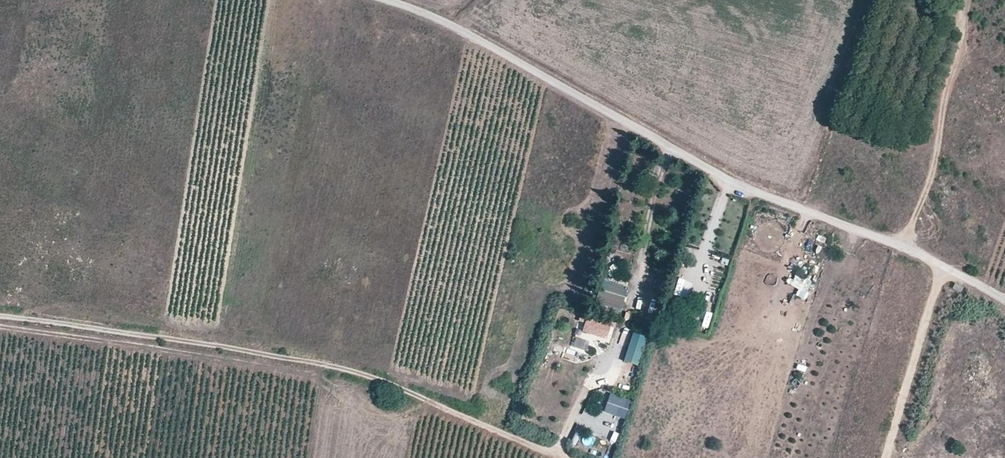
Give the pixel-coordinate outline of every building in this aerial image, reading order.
[(661,288),(666,271),(660,269),(655,286),(661,288)] [(721,291),(725,276),(717,274),(714,290),(721,291)] [(678,279),(673,296),(688,300),(693,283),(678,279)] [(620,309),(627,288),(603,280),(596,302),(620,309)] [(704,312),(702,329),(710,330),(711,313),(704,312)] [(617,325),(589,315),(582,332),(606,341),(610,330),(614,332),(617,325)] [(647,340),(633,335),(623,363),(637,367),(647,340)] [(574,337),(570,355),(585,358),(589,341),(574,337)] [(631,402),(611,395),(604,412),(624,420),(631,402)] [(602,430),(600,436),(615,442),(617,436),(602,430)] [(575,435),(571,445),(588,452),(592,442),(575,435)]
